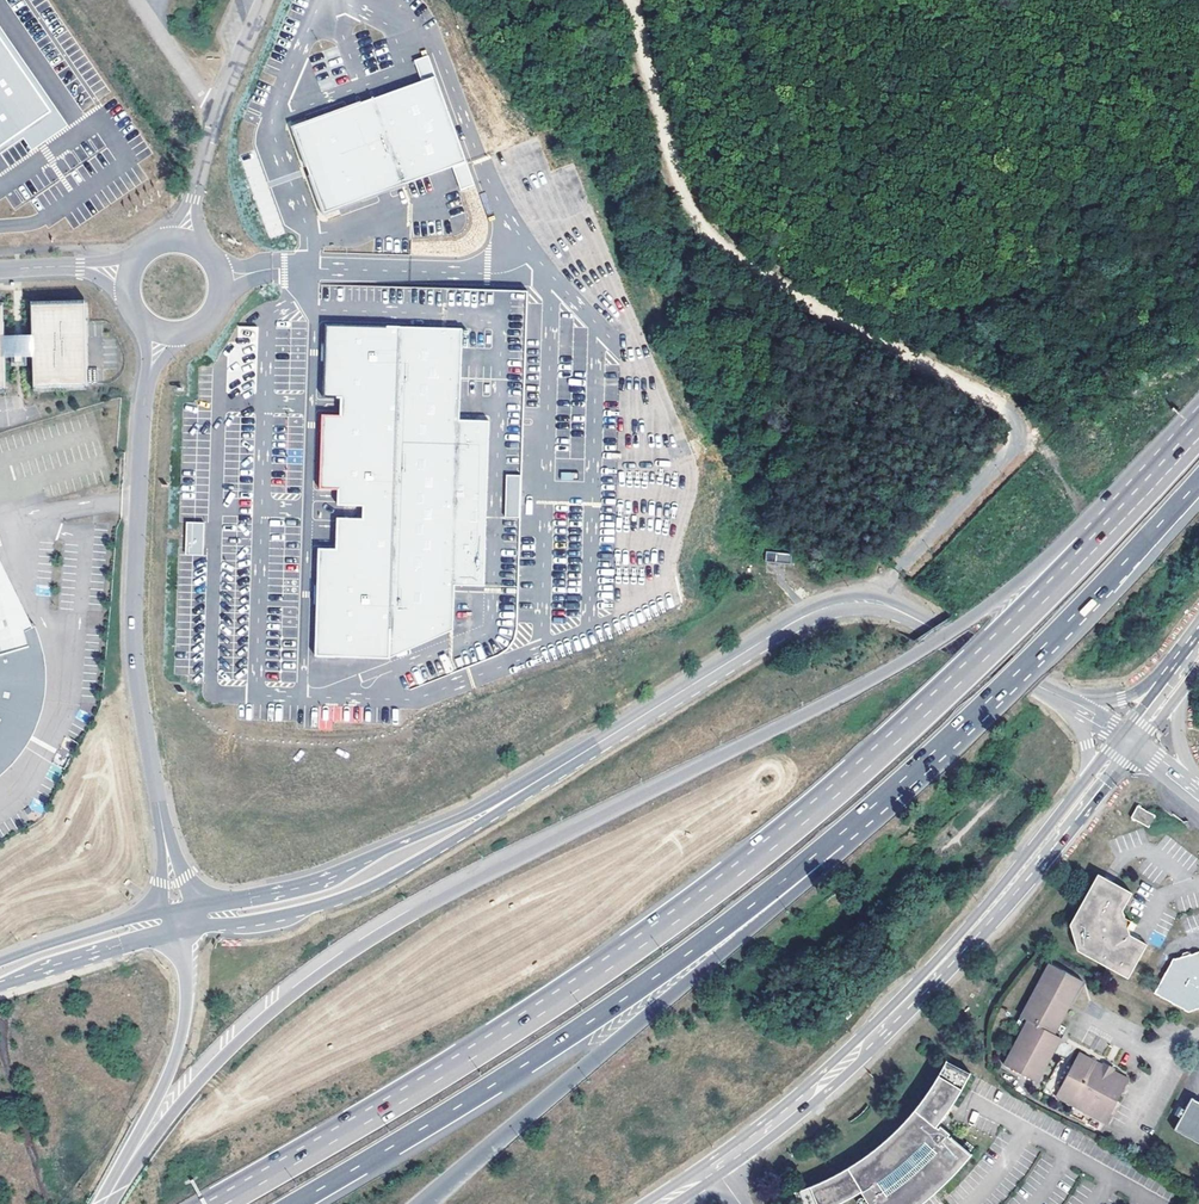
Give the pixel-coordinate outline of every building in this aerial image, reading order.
[(53,113),(21,134),(32,151),(69,126),(0,25),(0,36),(53,113)] [(21,134),(53,113),(0,36),(0,149),(21,134)] [(423,80),(435,76),(427,56),(415,60),(423,80)] [(454,167),(467,162),(435,76),(423,80),(292,128),(324,215),(454,167)] [(475,185),(467,162),(454,167),(463,190),(475,185)] [(34,335),(34,365),(34,395),(88,394),(86,304),(33,305),(34,335)] [(319,548),(315,656),(390,659),(454,630),(455,585),(485,586),(490,421),(460,420),(463,329),(326,325),(323,398),(342,398),(341,415),(322,414),(320,489),(338,490),(338,505),(364,506),(363,518),(337,518),(337,549),(319,548)] [(34,365),(34,335),(6,336),(6,366),(34,365)] [(110,358),(89,365),(93,378),(114,372),(110,358)] [(507,475),(506,517),(521,518),(522,475),(507,475)] [(187,522),(186,548),(203,548),(204,523),(187,522)] [(203,548),(186,548),(185,555),(203,556),(203,548)] [(766,551),(765,562),(791,565),(792,554),(766,551)] [(30,630),(33,628),(0,560),(0,569),(30,630)] [(11,757),(16,751),(29,730),(36,713),(40,694),(41,682),(40,663),(36,644),(31,646),(27,632),(30,630),(0,569),(0,768),(4,765),(11,757)] [(1156,816),(1138,806),(1131,818),(1149,828),(1156,816)] [(1078,951),(1128,979),(1146,945),(1130,935),(1128,928),(1129,925),(1131,921),(1125,918),(1122,910),(1132,894),(1098,875),(1070,925),(1078,951)] [(1173,960),(1154,993),(1188,1012),(1198,1009),(1198,952),(1185,956),(1173,960)] [(1004,1064),(1007,1066),(1030,1022),(1023,1018),(1052,965),(1049,963),(1016,1023),(1023,1027),(1004,1064)] [(1052,1032),(1080,980),(1052,965),(1023,1018),(1030,1022),(1007,1066),(1037,1083),(1042,1073),(1040,1072),(1059,1037),(1052,1032)] [(1083,982),(1080,980),(1052,1032),(1059,1037),(1040,1072),(1042,1073),(1065,1031),(1059,1027),(1083,982)] [(848,1020),(863,1004),(856,999),(842,1014),(848,1020)] [(1103,1065),(1079,1053),(1061,1087),(1078,1097),(1073,1106),(1105,1123),(1129,1080),(1114,1071),(1115,1069),(1109,1066),(1104,1063),(1103,1065)] [(796,1191),(801,1203),(836,1203),(840,1202),(853,1196),(860,1192),(868,1203),(921,1203),(922,1203),(929,1198),(932,1195),(936,1192),(942,1187),(948,1180),(954,1175),(958,1170),(964,1163),(970,1156),(947,1136),(948,1135),(940,1127),(938,1128),(936,1127),(939,1123),(943,1117),(949,1109),(956,1099),(962,1088),(970,1076),(946,1063),(941,1071),(934,1083),(925,1096),(915,1109),(906,1120),(896,1131),(886,1140),(874,1150),(861,1160),(843,1170),(829,1178),(816,1184),(796,1191)] [(1056,1096),(1073,1106),(1078,1097),(1061,1087),(1056,1096)] [(1198,1142),(1198,1101),(1194,1098),(1187,1110),(1184,1109),(1180,1115),(1183,1117),(1176,1129),(1198,1142)]
